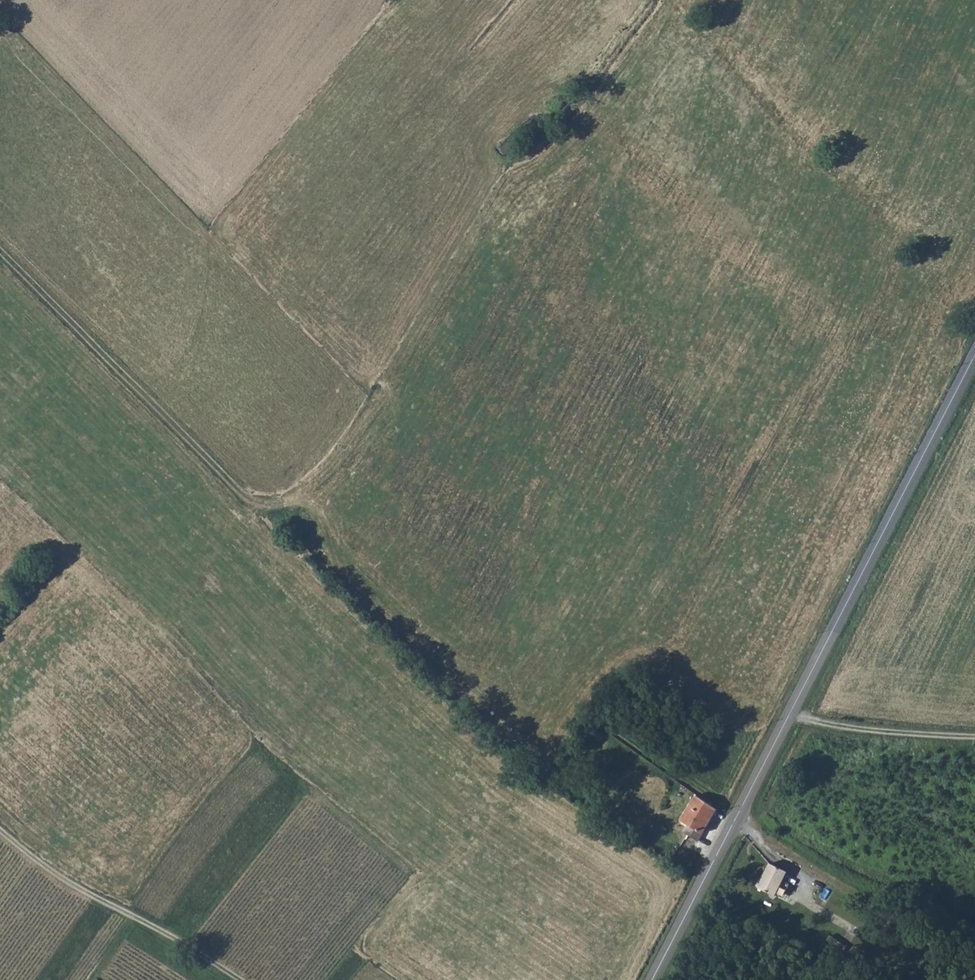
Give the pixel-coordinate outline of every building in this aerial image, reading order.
[(680,822),(701,832),(714,810),(695,799),(680,822)] [(775,898),(788,875),(770,865),(758,888),(775,898)]
